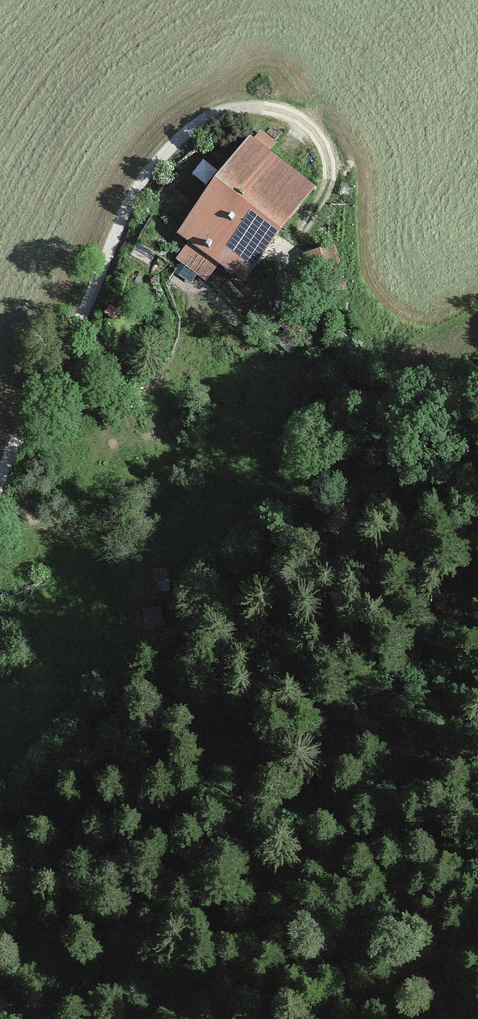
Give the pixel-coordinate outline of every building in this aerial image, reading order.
[(314,187),(255,142),(187,232),(246,277),(314,187)]
